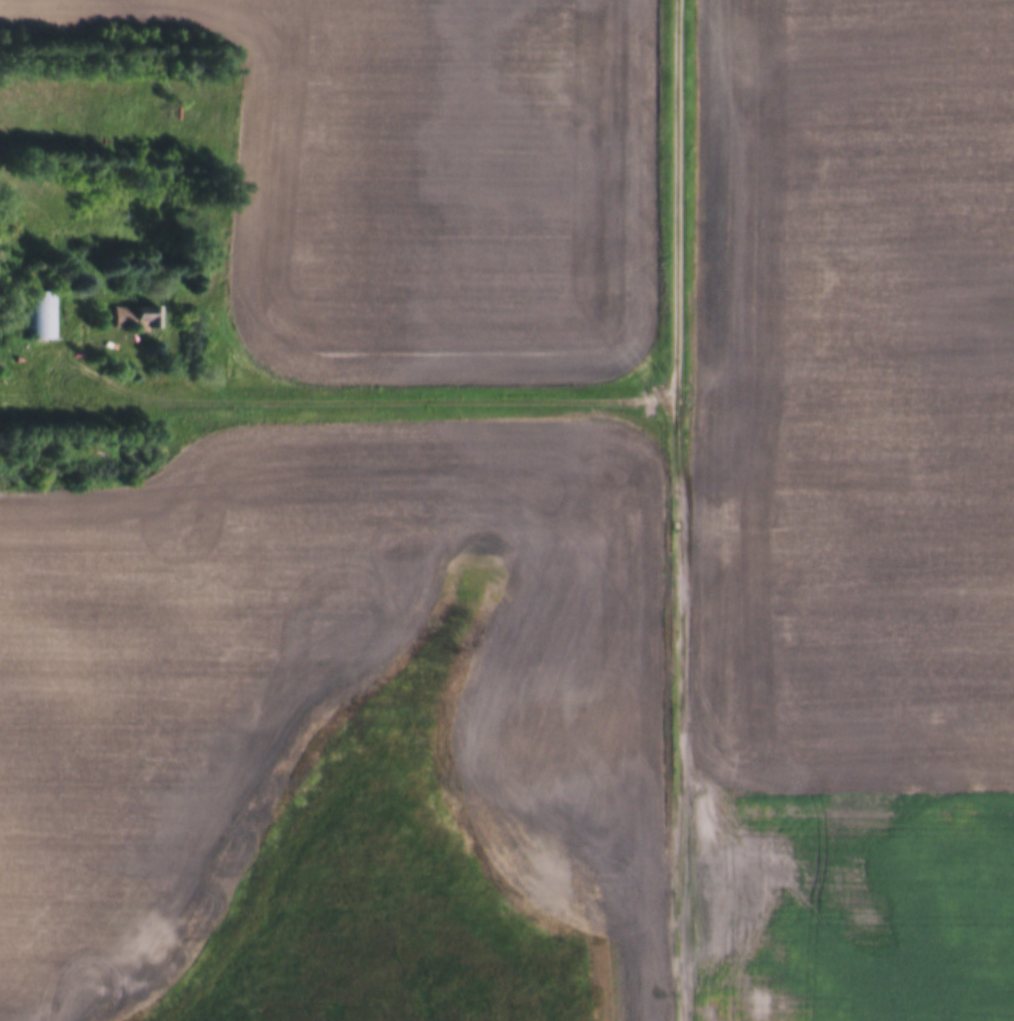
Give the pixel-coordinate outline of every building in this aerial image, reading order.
[(27,338),(56,338),(56,290),(27,290),(27,338)] [(155,329),(155,305),(108,305),(108,329),(155,329)]
